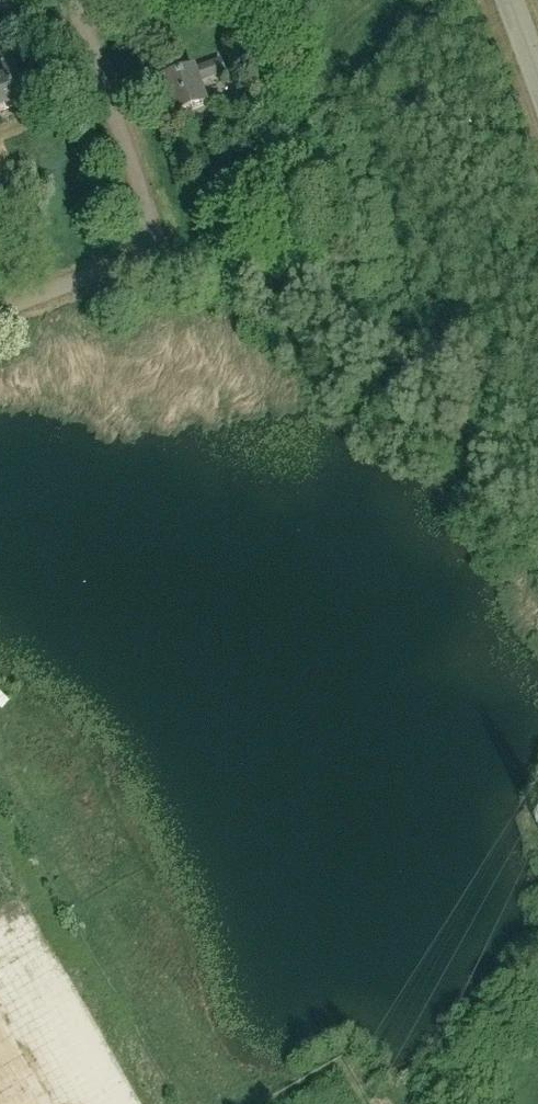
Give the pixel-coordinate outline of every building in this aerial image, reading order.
[(37,53),(33,42),(21,47),(25,58),(37,53)] [(10,52),(0,56),(0,60),(5,74),(0,76),(0,107),(27,97),(10,52)] [(206,103),(199,81),(226,72),(222,62),(195,71),(195,69),(164,80),(176,113),(206,103)]
